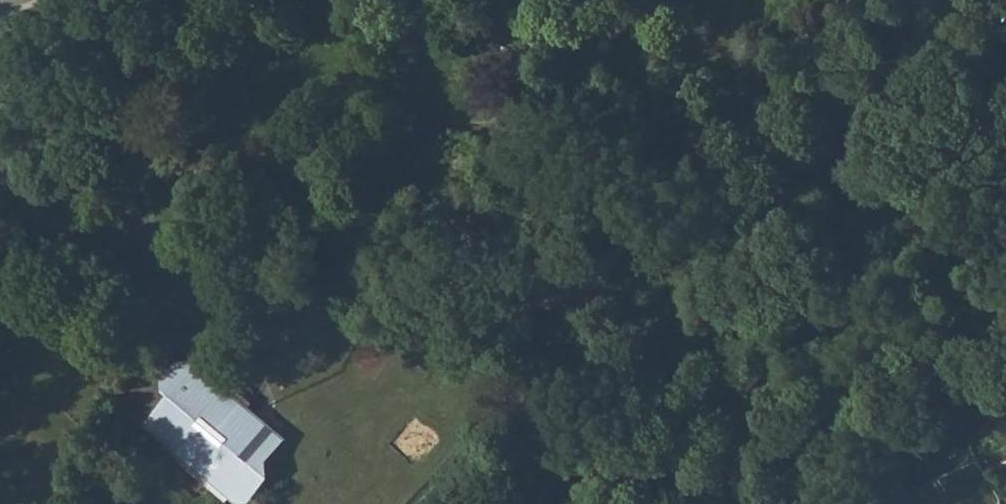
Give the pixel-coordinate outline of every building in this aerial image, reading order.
[(173,399),(158,416),(159,427),(185,449),(181,453),(198,467),(202,463),(216,476),(214,480),(231,494),(234,490),(241,496),(253,495),(263,483),(262,471),(239,452),(267,422),(215,383),(217,381),(200,366),(198,369),(190,361),(178,362),(163,379),(165,392),(173,399)]
